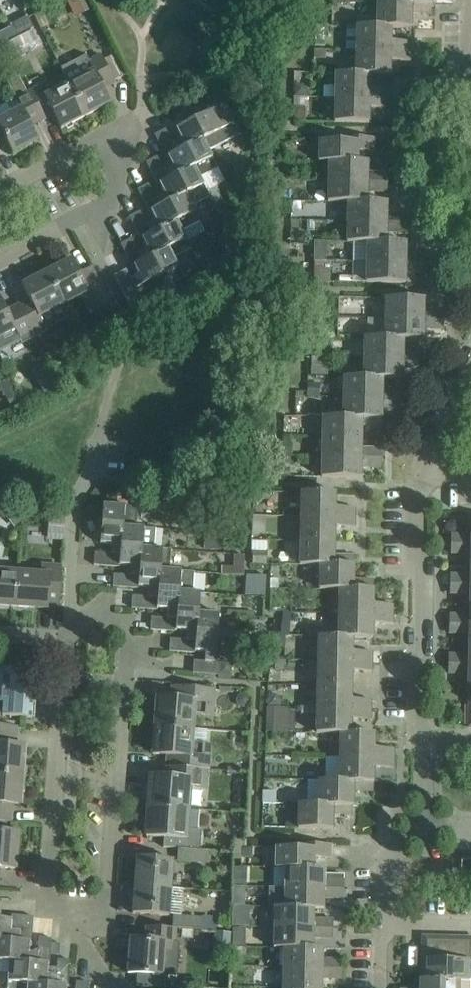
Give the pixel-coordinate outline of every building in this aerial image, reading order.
[(75,17),(94,8),(90,0),(66,0),(75,17)] [(431,13),(431,3),(398,3),(377,2),(377,27),(357,27),(391,27),(411,28),(411,13),(431,13)] [(39,25),(46,22),(43,15),(36,19),(39,25)] [(11,28),(15,37),(33,28),(29,19),(11,28)] [(315,25),(314,45),(324,46),(325,26),(315,25)] [(15,37),(11,28),(10,27),(0,32),(0,45),(15,37)] [(390,41),(391,27),(357,27),(356,51),(410,52),(410,42),(390,41)] [(410,61),(410,52),(356,51),(356,74),(335,74),(370,75),(390,75),(390,60),(410,61)] [(69,83),(86,116),(111,103),(104,89),(115,83),(101,55),(89,61),(86,55),(61,67),(69,83)] [(335,74),(335,98),(389,99),(389,89),(369,89),(370,75),(335,74)] [(61,129),(86,116),(69,83),(44,95),(39,85),(27,91),(42,121),(53,115),(61,129)] [(303,84),(294,83),(294,96),(307,97),(307,89),(303,84)] [(0,107),(0,128),(2,132),(2,133),(13,154),(39,141),(31,126),(42,121),(27,91),(15,97),(16,99),(0,107)] [(389,108),(389,99),(335,98),(334,122),(369,123),(369,108),(389,108)] [(166,157),(168,156),(203,139),(209,150),(243,133),(228,102),(211,111),(176,129),(181,139),(173,143),(166,129),(155,135),(166,157)] [(305,108),(294,108),(294,121),(305,121),(305,108)] [(329,160),(358,161),(358,151),(374,151),(374,138),(342,137),(342,141),(319,141),(319,162),(329,162),(329,160)] [(158,185),(159,184),(194,166),(200,178),(218,168),(212,157),(209,150),(203,139),(168,156),(173,166),(165,171),(157,156),(146,162),(158,185)] [(329,160),(329,162),(329,180),(387,182),(387,173),(367,172),(368,161),(358,161),(329,160)] [(149,212),(151,211),(186,193),(186,194),(204,185),(200,178),(194,166),(159,184),(164,194),(156,198),(149,184),(138,189),(149,212)] [(387,192),(387,182),(329,180),(329,202),(348,202),(348,201),(367,201),(367,191),(387,192)] [(141,239),(142,239),(177,221),(182,231),(200,221),(186,194),(186,193),(151,211),(156,221),(148,225),(140,211),(129,217),(141,239)] [(302,201),(291,201),(292,210),(302,210),(302,201)] [(348,201),(348,202),(348,221),(406,222),(407,213),(387,213),(387,202),(367,201),(348,201)] [(187,239),(182,231),(177,221),(142,239),(147,248),(139,253),(132,238),(121,244),(132,267),(134,266),(169,248),(169,249),(174,257),(191,248),(187,239)] [(406,232),(406,222),(348,221),(348,242),(367,242),(367,241),(386,242),(386,232),(406,232)] [(367,241),(367,242),(367,262),(426,263),(426,254),(406,253),(406,242),(386,242),(367,241)] [(132,310),(163,293),(161,288),(165,274),(178,267),(174,257),(169,249),(169,248),(134,266),(139,276),(131,280),(125,270),(114,275),(132,310)] [(72,259),(47,272),(64,305),(80,296),(89,314),(97,310),(98,313),(111,306),(106,295),(91,267),(79,273),(72,259)] [(426,263),(367,262),(366,282),(385,283),(405,283),(405,272),(425,273),(426,263)] [(29,299),(18,305),(32,333),(45,327),(40,317),(64,305),(47,272),(21,285),(29,299)] [(9,344),(9,345),(32,333),(18,305),(6,310),(0,298),(0,348),(9,344)] [(385,298),(385,318),(444,319),(444,310),(424,309),(424,298),(385,298)] [(385,318),(385,338),(385,339),(403,339),(423,339),(424,328),(444,329),(444,319),(385,318)] [(313,336),(313,349),(325,349),(325,336),(313,336)] [(364,358),(423,359),(423,349),(403,349),(403,339),(385,339),(385,338),(364,337),(364,358)] [(312,356),(311,375),(328,376),(329,357),(312,356)] [(364,358),(364,377),(364,378),(383,378),(403,379),(403,368),(423,368),(423,359),(364,358)] [(382,389),(383,378),(364,378),(364,377),(344,377),(343,397),(402,398),(402,389),(382,389)] [(308,382),(307,395),(319,396),(320,383),(308,382)] [(14,389),(5,394),(11,405),(20,400),(14,389)] [(343,397),(343,416),(382,417),(382,407),(402,408),(402,398),(343,397)] [(322,436),(362,437),(362,427),(382,427),(382,417),(343,416),(323,416),(322,436)] [(361,448),(362,437),(322,436),(322,457),(381,458),(381,448),(361,448)] [(282,446),(281,460),(289,461),(289,446),(282,446)] [(381,467),(381,458),(322,457),(321,477),(360,478),(361,467),(381,467)] [(281,460),(281,474),(290,474),(290,461),(289,461),(281,460)] [(301,492),(301,516),(355,517),(355,508),(335,507),(335,492),(301,492)] [(119,567),(119,565),(123,526),(136,527),(138,507),(128,506),(117,505),(103,504),(100,544),(112,544),(111,554),(95,552),(94,565),(119,567)] [(11,509),(3,517),(14,528),(22,521),(11,509)] [(65,529),(66,513),(49,511),(47,540),(64,541),(65,529)] [(355,527),(355,517),(301,516),(300,540),(334,541),(335,526),(355,527)] [(123,526),(119,565),(130,566),(130,575),(114,574),(113,586),(138,588),(138,587),(141,547),(153,548),(155,529),(143,528),(143,527),(136,527),(123,526)] [(205,532),(204,549),(224,550),(225,533),(205,532)] [(470,544),(470,535),(451,534),(451,544),(470,544)] [(334,555),(334,541),(300,540),(300,565),(320,566),(354,566),(354,556),(334,555)] [(451,544),(451,553),(470,554),(470,564),(470,544),(451,544)] [(141,547),(138,587),(149,588),(149,597),(133,596),(132,608),(157,610),(157,608),(160,569),(169,569),(171,550),(162,549),(153,548),(141,547)] [(266,552),(252,552),(252,564),(266,564),(266,552)] [(470,564),(470,575),(450,574),(450,584),(470,584),(470,564)] [(40,574),(17,572),(15,606),(47,609),(47,601),(58,601),(58,605),(59,605),(62,567),(41,565),(40,574)] [(320,590),(339,590),(373,591),(374,580),(354,580),(354,566),(320,566),(320,590)] [(160,569),(157,608),(168,609),(168,618),(151,617),(151,629),(176,631),(176,630),(179,590),(193,591),(194,572),(181,571),(181,570),(169,569),(160,569)] [(15,606),(17,572),(0,571),(0,605),(15,606)] [(450,584),(450,593),(470,594),(470,604),(470,584),(450,584)] [(200,592),(193,591),(179,590),(176,630),(187,631),(186,640),(170,639),(169,651),(195,653),(195,651),(198,612),(199,612),(200,592)] [(339,590),(339,614),(393,615),(393,605),(373,604),(373,591),(339,590)] [(449,624),(470,624),(470,604),(469,615),(449,614),(449,624)] [(194,660),(193,673),(218,675),(219,662),(215,662),(219,613),(199,612),(198,612),(195,651),(206,652),(205,661),(194,660)] [(339,614),(338,637),(352,638),(372,638),(373,623),(393,623),(393,615),(339,614)] [(469,644),(470,644),(470,624),(449,624),(449,633),(469,634),(469,644)] [(284,660),(285,636),(285,634),(277,633),(276,660),(284,660)] [(352,652),(352,638),(338,637),(318,637),(318,661),(372,662),(372,652),(352,652)] [(469,644),(468,655),(448,654),(448,664),(470,664),(470,644),(469,644)] [(318,685),(351,685),(352,671),(372,671),(372,662),(318,661),(318,685)] [(218,675),(218,678),(231,679),(232,663),(219,662),(218,675)] [(448,664),(448,673),(468,674),(468,685),(470,685),(470,664),(448,664)] [(15,716),(35,718),(36,702),(29,701),(31,675),(16,674),(17,669),(0,667),(0,700),(3,700),(2,715),(15,716)] [(351,700),(351,685),(318,685),(317,708),(371,709),(371,700),(351,700)] [(156,698),(154,726),(193,729),(194,714),(212,715),(214,690),(185,688),(185,700),(156,698)] [(268,707),(280,707),(280,699),(276,694),(268,694),(268,707)] [(267,707),(266,731),(288,732),(289,708),(280,707),(268,707),(267,707)] [(371,719),(371,709),(317,708),(317,733),(340,734),(340,732),(350,733),(351,719),(371,719)] [(22,775),(24,746),(11,745),(13,728),(23,728),(23,727),(0,726),(0,773),(22,775)] [(179,768),(206,770),(208,770),(210,745),(192,743),(193,729),(154,726),(152,754),(180,756),(180,767),(179,768)] [(374,733),(350,733),(340,732),(340,734),(340,756),(394,757),(394,749),(374,748),(374,733)] [(394,768),(394,757),(340,756),(340,781),(373,781),(374,767),(394,768)] [(204,790),(206,770),(179,768),(180,767),(168,766),(167,767),(169,767),(168,777),(150,776),(148,806),(188,809),(189,789),(204,790)] [(22,775),(0,773),(0,822),(16,823),(16,822),(6,821),(7,803),(20,804),(22,775)] [(373,781),(340,781),(319,780),(319,804),(353,804),(353,791),(373,791),(373,781)] [(353,815),(353,804),(319,804),(299,803),(298,828),(332,829),(332,814),(353,815)] [(163,847),(178,848),(200,850),(202,830),(186,829),(188,809),(148,806),(146,836),(164,837),(163,847)] [(0,832),(0,868),(15,869),(18,833),(0,832)] [(275,867),(314,868),(314,858),(330,858),(331,844),(299,843),(299,847),(276,847),(275,867)] [(200,850),(178,848),(177,860),(206,863),(207,850),(200,850)] [(251,857),(252,848),(241,848),(241,857),(251,857)] [(134,885),(171,888),(173,860),(136,857),(134,885)] [(344,889),(344,880),(344,875),(328,875),(328,879),(324,879),(324,869),(314,868),(275,867),(275,868),(285,868),(285,887),(344,889)] [(171,888),(134,885),(132,913),(169,916),(171,888)] [(344,898),(344,889),(285,887),(284,907),(284,908),(313,908),(313,909),(323,909),(324,898),(344,898)] [(242,895),(233,895),(233,906),(242,906),(242,895)] [(248,915),(248,907),(245,907),(232,907),(232,915),(248,915)] [(313,919),(313,909),(313,908),(284,908),(284,907),(274,907),(274,928),(333,929),(333,919),(313,919)] [(30,942),(31,942),(33,917),(11,915),(11,920),(0,919),(0,940),(30,942)] [(172,928),(175,928),(201,930),(216,931),(216,927),(212,926),(212,916),(202,916),(202,918),(173,916),(172,928)] [(175,928),(172,928),(147,926),(146,940),(130,939),(128,973),(162,975),(164,950),(174,951),(175,928)] [(333,938),(333,929),(274,928),(273,948),(283,948),(283,947),(313,948),(313,938),(333,938)] [(451,960),(439,960),(439,936),(422,936),(422,960),(427,960),(427,967),(421,967),(420,979),(426,979),(426,980),(470,981),(470,960),(463,960),(451,960)] [(451,960),(451,937),(439,936),(439,960),(451,960)] [(451,960),(463,960),(463,937),(451,937),(451,960)] [(463,960),(470,960),(470,937),(463,937),(463,960)] [(9,962),(9,961),(48,964),(50,964),(52,939),(39,938),(38,953),(29,953),(30,942),(0,940),(0,961),(9,962)] [(283,947),(283,948),(283,968),(342,969),(342,959),(322,959),(322,948),(313,948),(283,947)] [(232,955),(232,966),(243,966),(243,959),(239,955),(232,955)] [(7,987),(27,987),(27,983),(67,986),(68,986),(70,960),(58,959),(56,975),(47,974),(48,964),(9,961),(9,962),(8,972),(7,983),(7,982),(7,987)] [(342,969),(283,968),(282,987),(305,987),(322,987),(322,978),(342,978),(342,969)] [(184,987),(199,987),(200,979),(185,978),(184,987)] [(470,981),(426,980),(426,979),(420,979),(420,987),(470,987),(470,981)]
